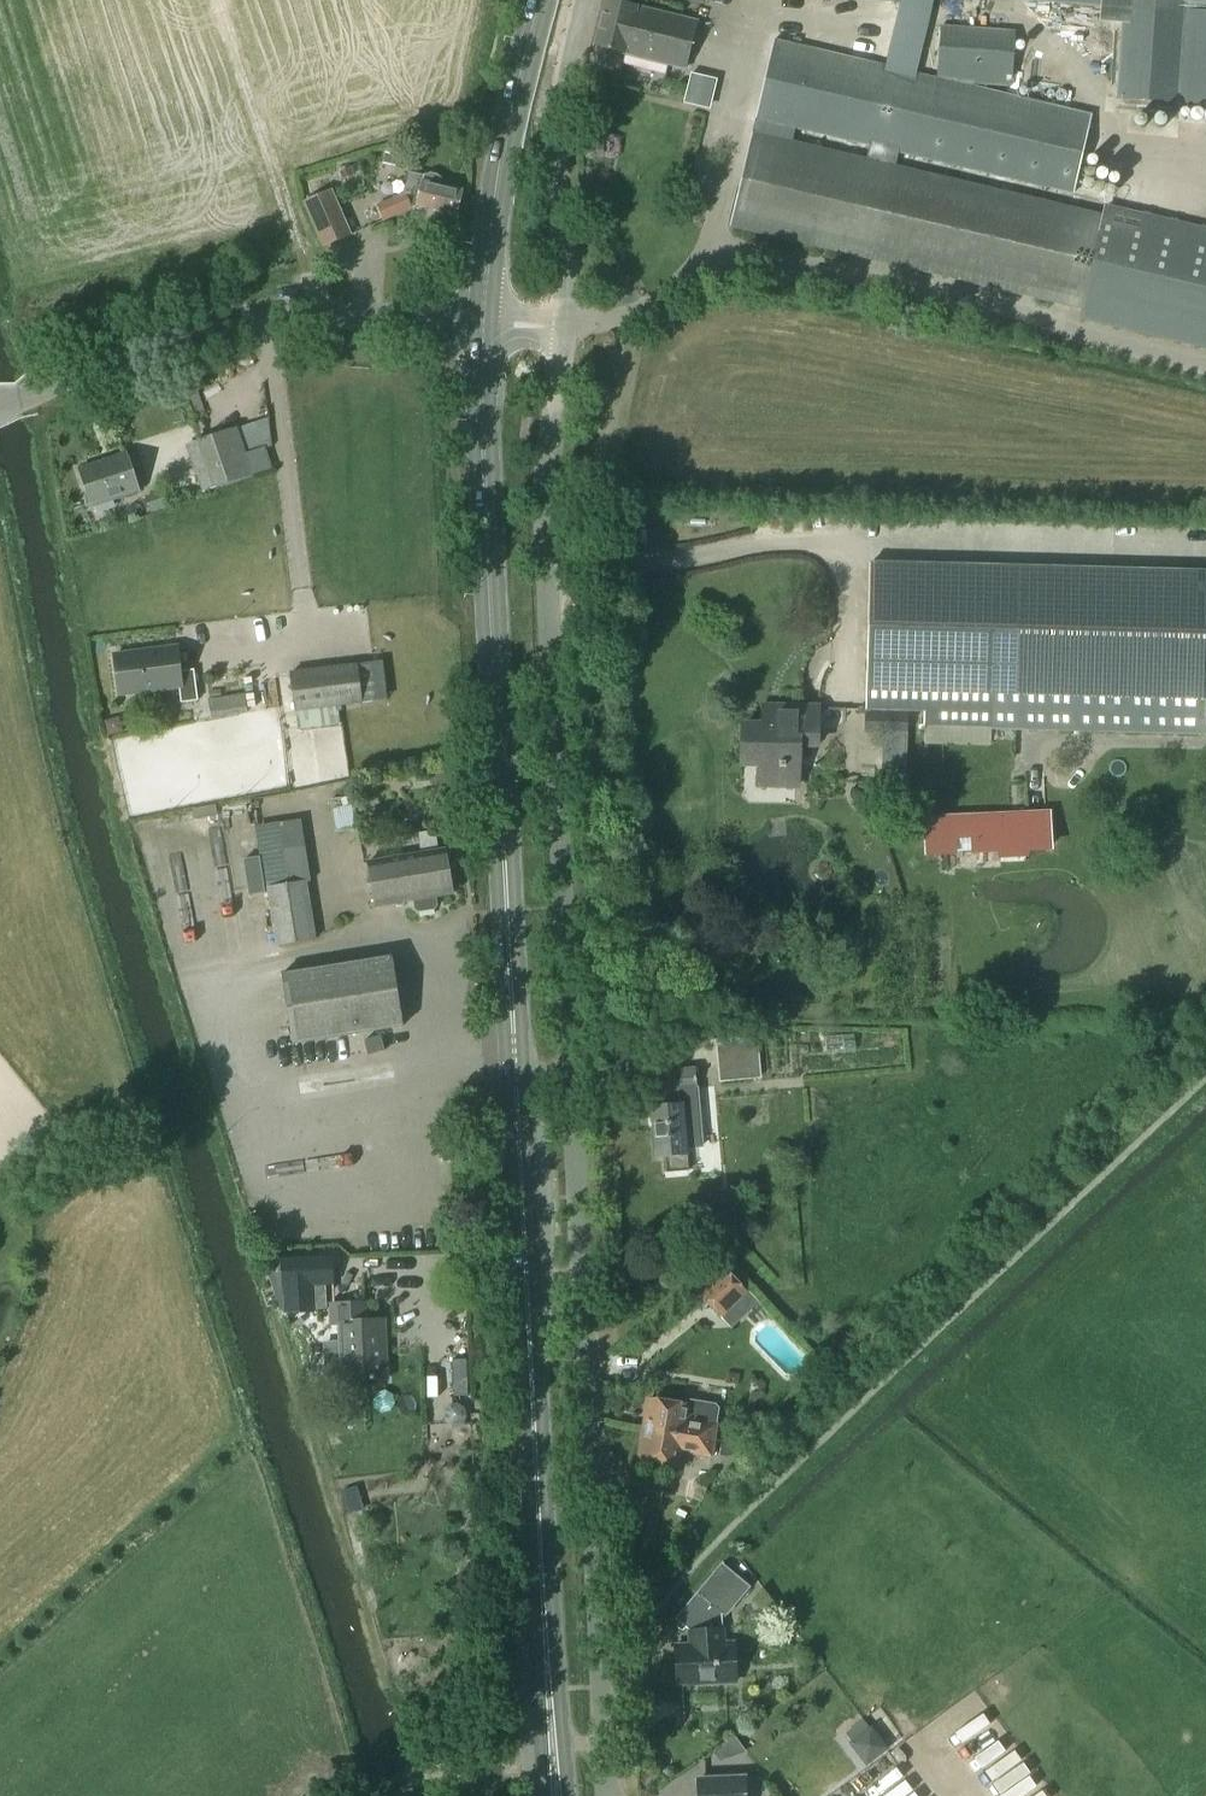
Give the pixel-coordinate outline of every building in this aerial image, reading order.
[(1124,9),(1124,0),(1005,0),(1124,9)] [(1178,104),(1186,0),(1124,0),(1124,9),(1117,100),(1178,104)] [(1178,104),(1205,106),(1205,0),(1186,0),(1178,104)] [(684,70),(696,23),(607,1),(595,48),(600,50),(596,65),(616,70),(617,66),(621,67),(624,56),(684,70)] [(1014,34),(941,28),(937,81),(961,86),(962,84),(1010,87),(1014,34)] [(796,130),(870,147),(898,154),(1074,195),(1092,116),(961,86),(937,81),(778,43),(759,121),(761,122),(796,130)] [(796,130),(761,122),(758,136),(755,136),(733,229),(1083,312),(1105,215),(896,166),(898,154),(870,147),(866,160),(793,142),(796,130)] [(386,156),(385,164),(399,167),(400,159),(386,156)] [(340,172),(342,179),(352,176),(350,169),(340,172)] [(455,216),(460,192),(440,187),(441,181),(439,180),(436,177),(429,175),(425,177),(423,177),(423,178),(409,175),(403,197),(379,208),(384,222),(417,207),(455,216)] [(338,241),(348,237),(333,191),(305,201),(320,246),(338,241)] [(1107,207),(1105,215),(1083,312),(1081,320),(1205,349),(1205,230),(1107,207)] [(235,430),(199,443),(215,488),(251,476),(235,430)] [(93,508),(138,492),(126,456),(80,471),(93,508)] [(163,492),(145,498),(150,515),(168,510),(163,492)] [(871,566),(867,711),(925,713),(925,728),(1205,736),(1205,576),(871,566)] [(182,703),(197,702),(193,672),(180,674),(177,649),(115,657),(120,696),(180,688),(182,703)] [(295,712),(361,704),(356,666),(290,674),(295,712)] [(816,747),(817,710),(779,709),(779,728),(744,727),(743,766),(759,766),(759,786),(795,787),(796,746),(816,747)] [(114,721),(105,723),(108,737),(122,734),(120,724),(114,721)] [(883,733),(882,757),(905,758),(906,734),(883,733)] [(370,803),(378,791),(368,783),(359,795),(370,803)] [(905,807),(905,784),(885,784),(885,807),(905,807)] [(1048,817),(926,822),(927,853),(953,852),(952,828),(974,827),(975,853),(1049,850),(1048,817)] [(305,846),(283,850),(289,887),(305,884),(311,883),(305,846)] [(376,908),(413,902),(414,911),(417,913),(433,911),(435,908),(434,899),(451,896),(444,851),(369,863),(376,908)] [(268,891),(277,947),(315,941),(305,884),(289,887),(268,891)] [(293,1044),(402,1027),(392,960),(282,977),(293,1044)] [(364,1043),(366,1049),(368,1056),(383,1052),(380,1039),(364,1043)] [(759,1077),(758,1061),(719,1065),(721,1080),(759,1077)] [(664,1107),(652,1108),(653,1118),(653,1128),(656,1160),(665,1159),(666,1173),(687,1171),(685,1149),(702,1147),(697,1090),(695,1070),(658,1074),(659,1091),(660,1092),(663,1091),(664,1107)] [(724,1227),(736,1226),(735,1210),(722,1211),(724,1227)] [(297,1287),(332,1286),(331,1257),(296,1259),(297,1287)] [(723,1318),(747,1294),(724,1270),(699,1294),(723,1318)] [(343,1382),(386,1380),(382,1322),(364,1323),(363,1305),(330,1307),(331,1325),(339,1324),(343,1382)] [(686,1407),(650,1401),(645,1432),(713,1442),(716,1426),(715,1426),(717,1411),(714,1407),(687,1403),(686,1407)] [(711,1459),(713,1442),(645,1432),(641,1463),(677,1469),(679,1455),(711,1459)] [(690,1645),(674,1646),(676,1684),(735,1681),(733,1643),(722,1643),(720,1613),(725,1613),(747,1586),(720,1564),(690,1601),(704,1612),(698,1619),(699,1630),(688,1631),(689,1636),(690,1636),(690,1645)] [(761,1587),(751,1602),(759,1608),(768,1610),(775,1605),(761,1587)] [(888,1754),(867,1725),(839,1746),(821,1758),(843,1788),(860,1775),(888,1754)] [(744,1779),(698,1781),(699,1795),(745,1795),(744,1779)]
